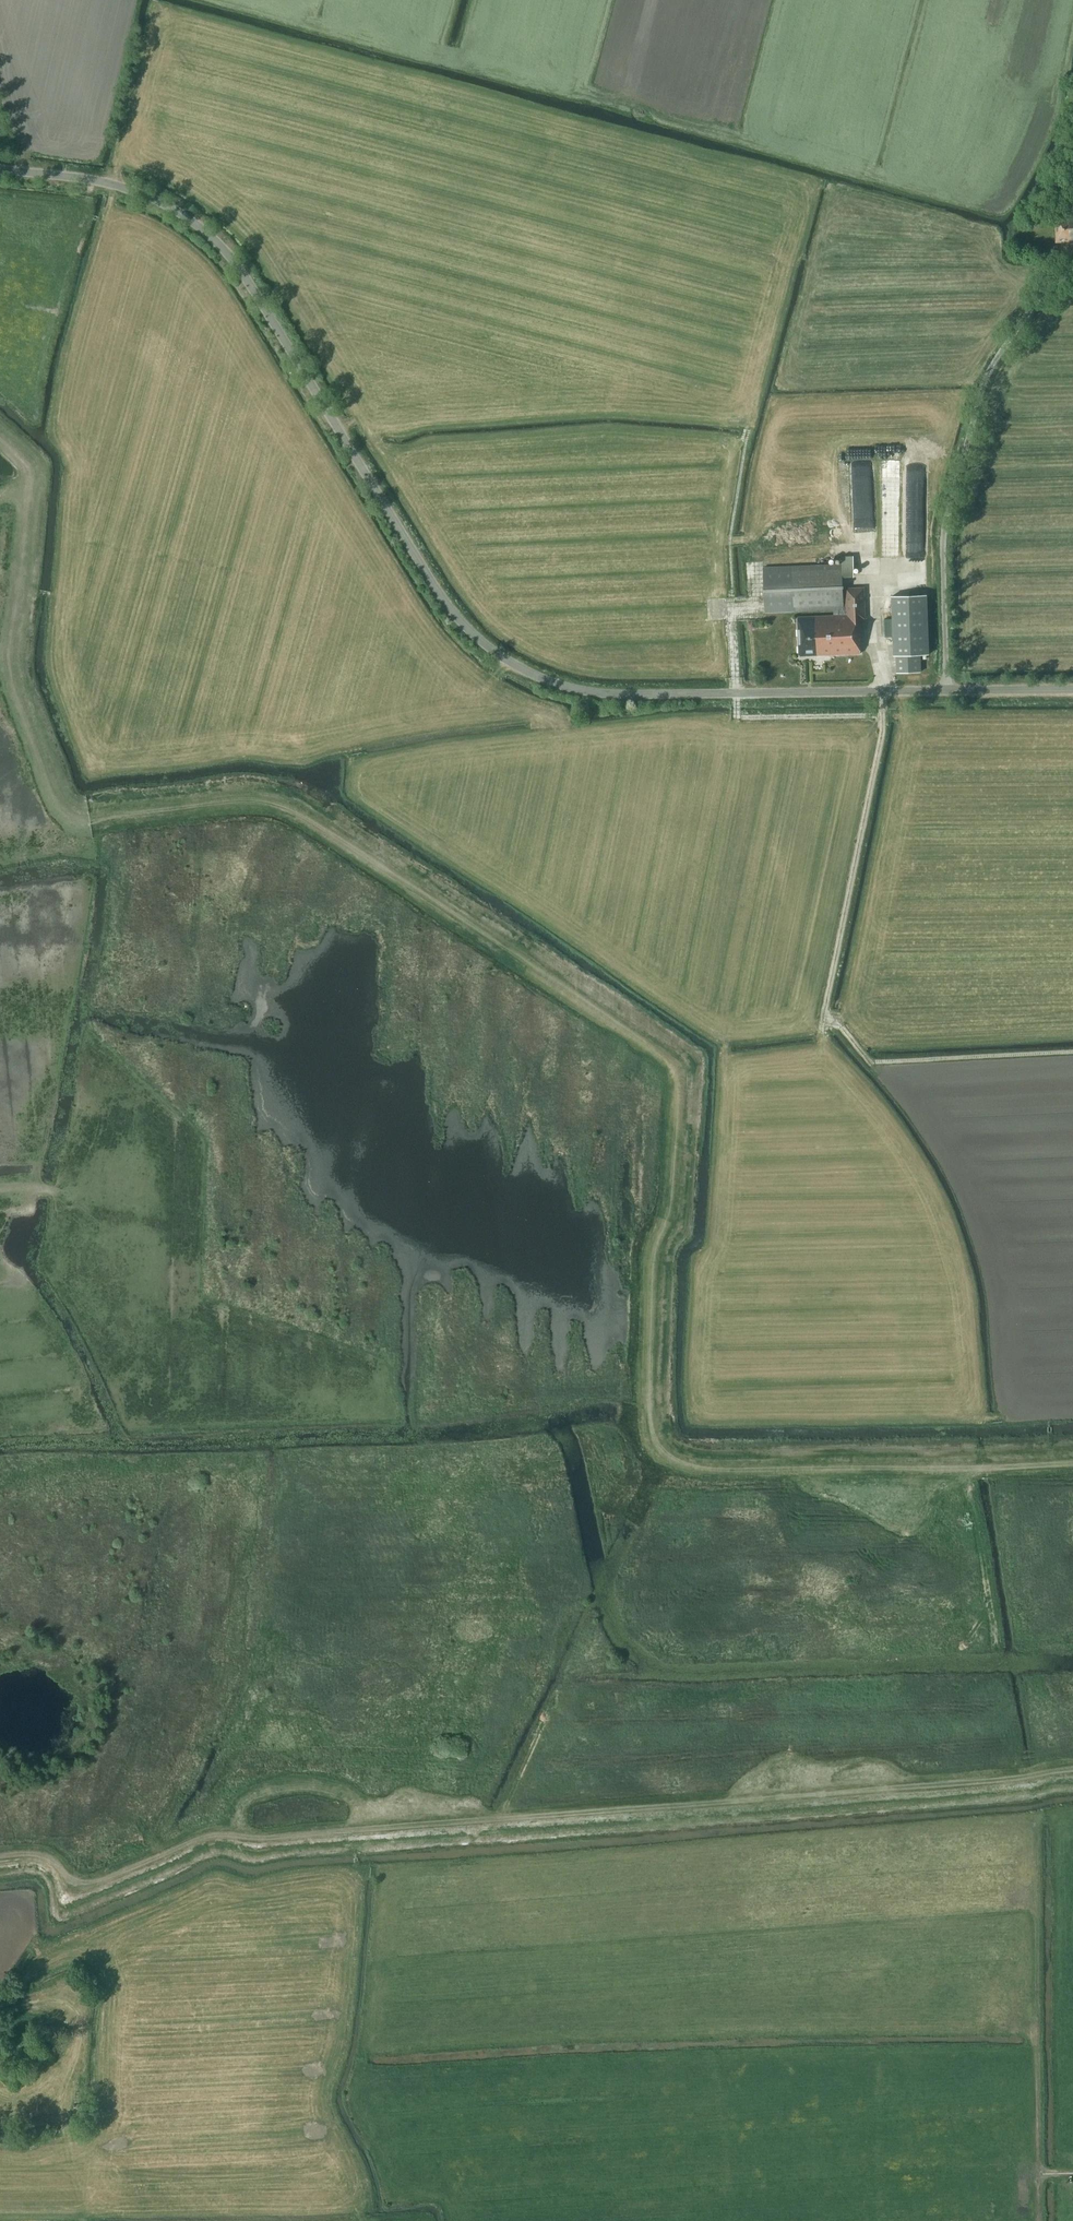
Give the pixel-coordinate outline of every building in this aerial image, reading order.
[(1054,212),(1055,241),(1072,240),(1072,211),(1054,212)] [(871,541),(869,458),(852,458),(855,542),(871,541)] [(882,462),(883,486),(901,485),(900,461),(882,462)] [(862,619),(866,619),(865,587),(847,588),(847,591),(843,592),(842,576),(854,576),(853,556),(841,556),(842,564),(764,567),(765,612),(833,610),(833,616),(798,617),(799,656),(861,653),(860,643),(863,642),(862,619)] [(927,594),(892,596),(894,655),(896,655),(897,672),(921,671),(920,654),(929,654),(927,594)]
